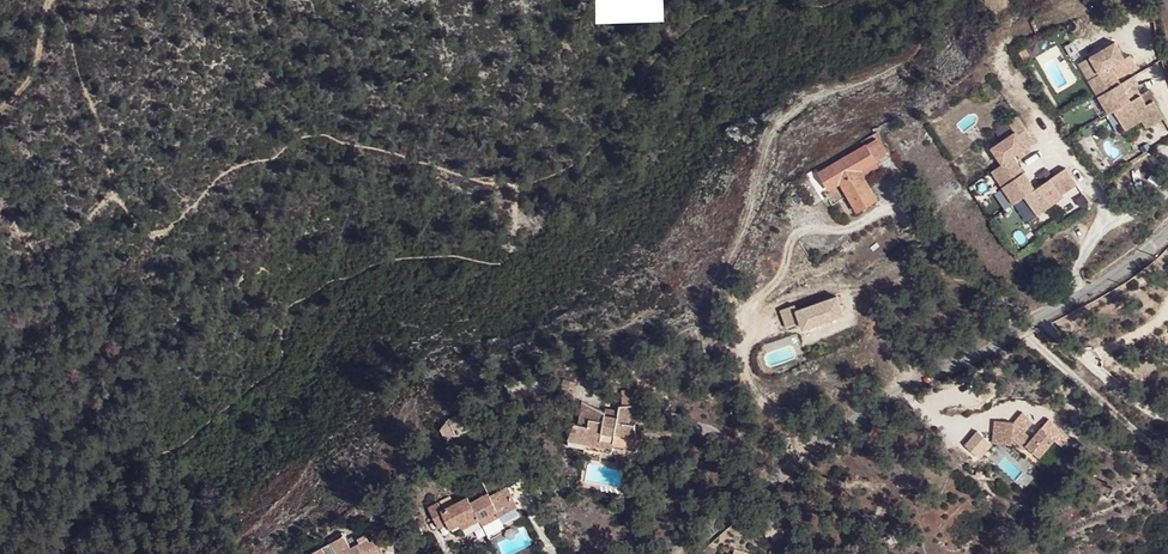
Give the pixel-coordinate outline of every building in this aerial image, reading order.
[(1122,53),(1097,68),(1108,87),(1096,94),(1116,128),(1122,124),(1133,144),(1150,134),(1155,140),(1164,135),(1167,132),(1167,123),(1161,114),(1154,118),(1147,108),(1140,112),(1130,96),(1123,101),(1119,94),(1126,89),(1119,79),(1134,71),(1122,53)] [(1130,96),(1126,89),(1119,94),(1123,101),(1130,96)] [(1156,104),(1147,108),(1154,118),(1161,114),(1156,104)] [(1007,125),(1014,134),(1022,145),(1031,137),(1018,118),(1007,125)] [(1025,149),(1022,145),(1014,134),(992,150),(1002,166),(993,172),(1014,206),(1024,201),(1037,218),(1054,207),(1049,198),(1058,191),(1062,197),(1078,186),(1065,169),(1037,190),(1026,174),(1019,179),(1014,171),(1020,166),(1014,158),(1025,149)] [(841,180),(859,210),(878,198),(866,177),(860,167),(876,158),(866,142),(820,171),(830,186),(841,180)] [(1026,174),(1020,166),(1014,171),(1019,179),(1026,174)] [(1063,201),(1062,197),(1058,191),(1049,198),(1054,207),(1063,201)] [(792,301),(778,306),(785,324),(799,318),(801,324),(842,311),(835,292),(794,306),(792,301)] [(622,388),(622,403),(634,402),(639,401),(639,387),(622,388)] [(634,402),(622,403),(620,403),(618,413),(606,414),(606,411),(583,399),(577,420),(574,419),(565,442),(613,449),(614,444),(614,440),(637,442),(635,422),(629,420),(629,413),(633,413),(634,402)] [(457,415),(460,425),(471,421),(468,412),(457,415)] [(450,428),(460,425),(457,415),(447,418),(450,428)] [(1012,421),(993,419),(991,440),(1010,442),(1011,436),(1023,446),(1025,444),(1037,455),(1053,437),(1040,426),(1031,436),(1012,421)] [(470,500),(476,511),(479,516),(497,507),(500,512),(516,503),(507,484),(491,492),(489,489),(470,500)] [(459,520),(476,511),(470,500),(467,493),(441,507),(438,500),(427,505),(438,525),(450,520),(452,524),(459,520)] [(482,522),(500,512),(497,507),(479,516),(482,522)] [(479,516),(476,511),(459,520),(462,526),(479,516)] [(772,539),(787,536),(778,521),(761,527),(765,536),(771,534),(772,539)] [(378,540),(375,541),(372,536),(368,538),(367,535),(351,544),(344,533),(305,553),(378,553),(384,550),(378,540)]
